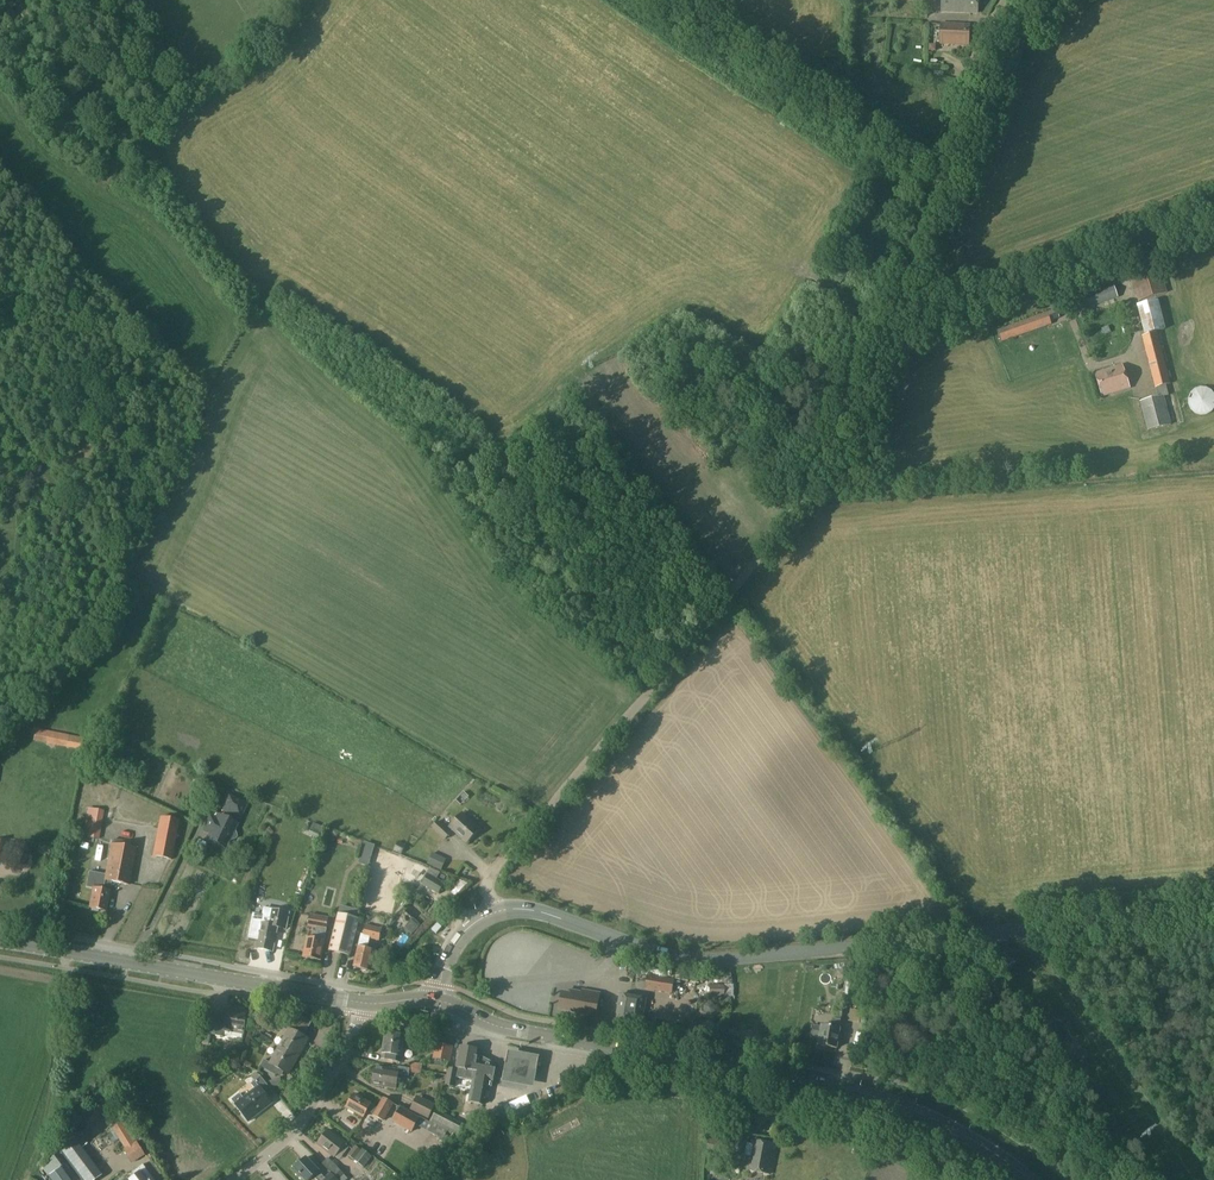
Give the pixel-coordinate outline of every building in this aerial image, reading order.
[(978,0),(943,0),(942,12),(978,13),(978,0)] [(970,45),(971,24),(941,23),(940,44),(970,45)] [(1154,229),(1138,234),(1143,246),(1158,240),(1154,229)] [(1127,252),(1142,246),(1138,236),(1123,241),(1127,252)] [(1138,301),(1166,291),(1159,268),(1131,276),(1138,301)] [(1076,310),(1118,296),(1115,285),(1072,299),(1076,310)] [(1164,384),(1170,382),(1157,332),(1164,330),(1157,303),(1138,308),(1145,335),(1142,335),(1155,386),(1157,396),(1166,393),(1164,384)] [(1002,341),(1051,325),(1049,321),(1059,317),(1057,310),(998,330),(1002,341)] [(1110,325),(1102,327),(1105,335),(1112,332),(1110,325)] [(1103,396),(1130,388),(1122,365),(1096,373),(1103,396)] [(1188,399),(1188,405),(1191,410),(1195,414),(1201,415),(1207,415),(1212,412),(1213,409),(1213,394),(1211,390),(1206,388),(1201,387),(1195,389),(1190,393),(1188,399)] [(1149,429),(1171,423),(1164,396),(1142,402),(1149,429)] [(81,749),(83,738),(35,729),(33,740),(81,749)] [(240,818),(246,804),(229,796),(222,809),(227,812),(223,818),(219,816),(217,820),(210,817),(205,828),(211,831),(207,839),(225,848),(226,847),(223,846),(226,840),(228,841),(229,841),(236,839),(237,836),(234,829),(232,828),(234,823),(230,821),(233,814),(240,818)] [(99,839),(104,813),(87,810),(82,835),(99,839)] [(467,843),(480,829),(463,813),(450,828),(467,843)] [(170,860),(178,822),(159,819),(152,856),(170,860)] [(446,839),(452,832),(439,820),(433,828),(446,839)] [(320,839),(324,827),(307,821),(302,832),(320,839)] [(129,886),(136,849),(111,844),(104,881),(105,881),(103,890),(93,889),(90,909),(105,911),(110,892),(111,882),(129,886)] [(369,865),(372,855),(363,853),(360,863),(369,865)] [(438,879),(442,871),(395,853),(390,873),(399,876),(400,874),(424,883),(423,884),(439,894),(445,884),(438,879)] [(432,853),(427,864),(435,868),(441,857),(432,853)] [(286,930),(289,913),(272,910),(269,925),(262,924),(257,948),(273,951),(277,930),(286,930)] [(353,917),(354,913),(339,910),(329,951),(339,953),(349,917),(353,917)] [(327,929),(329,919),(310,915),(308,926),(327,929)] [(351,956),(360,919),(349,917),(339,953),(351,956)] [(407,925),(406,925),(414,933),(421,925),(413,918),(413,919),(407,925)] [(437,923),(432,929),(436,933),(442,927),(437,923)] [(379,940),(381,930),(367,926),(364,937),(379,940)] [(322,961),(326,941),(307,937),(303,957),(322,961)] [(370,972),(374,951),(358,947),(354,968),(370,972)] [(845,964),(844,973),(853,974),(855,966),(845,964)] [(671,993),(673,977),(651,974),(649,989),(671,993)] [(1032,991),(1038,989),(1034,977),(1028,979),(1032,991)] [(836,994),(835,983),(827,984),(827,994),(836,994)] [(600,993),(582,990),(582,993),(572,991),(572,994),(563,992),(560,1010),(596,1016),(600,993)] [(642,1024),(646,999),(620,995),(616,1019),(642,1024)] [(843,1009),(835,1008),(834,1016),(842,1017),(843,1009)] [(244,1034),(247,1012),(228,1009),(226,1019),(219,1018),(215,1035),(223,1036),(224,1030),(244,1034)] [(280,1046),(299,1056),(308,1040),(299,1035),(303,1028),(307,1030),(311,1023),(295,1014),(291,1021),(288,1020),(283,1016),(278,1023),(283,1026),(289,1030),(280,1046)] [(660,1014),(658,1027),(680,1032),(683,1018),(660,1014)] [(836,1048),(841,1020),(833,1019),(831,1027),(823,1025),(823,1028),(813,1026),(811,1035),(821,1037),(819,1046),(836,1048)] [(401,1063),(402,1057),(405,1035),(385,1032),(381,1054),(381,1060),(401,1063)] [(450,1062),(453,1047),(436,1044),(433,1058),(450,1062)] [(289,1074),(299,1056),(280,1046),(270,1063),(264,1060),(261,1066),(276,1075),(279,1069),(289,1074)] [(479,1051),(462,1048),(460,1049),(459,1050),(458,1051),(457,1055),(458,1056),(456,1068),(448,1067),(445,1085),(455,1087),(457,1078),(473,1081),(469,1101),(484,1104),(487,1087),(492,1087),(496,1065),(477,1062),(479,1051)] [(539,1057),(507,1052),(502,1084),(533,1090),(539,1057)] [(421,1074),(422,1065),(411,1064),(410,1073),(421,1074)] [(396,1089),(399,1071),(375,1067),(372,1086),(396,1089)] [(273,1103),(266,1094),(271,1090),(260,1076),(254,1081),(259,1086),(243,1098),(240,1094),(232,1100),(248,1122),(257,1116),(273,1103)] [(378,1108),(354,1095),(346,1108),(363,1118),(368,1110),(386,1120),(395,1103),(384,1097),(378,1108)] [(100,1097),(87,1112),(93,1117),(95,1119),(108,1104),(100,1097)] [(437,1099),(435,1106),(445,1109),(447,1102),(437,1099)] [(412,1111),(422,1116),(432,1121),(434,1117),(436,1111),(417,1102),(412,1111)] [(422,1116),(412,1111),(401,1106),(393,1120),(413,1131),(422,1116)] [(461,1138),(467,1127),(437,1111),(432,1123),(461,1138)] [(75,1128),(68,1133),(72,1138),(58,1148),(83,1179),(93,1179),(101,1174),(81,1147),(87,1143),(75,1128)] [(335,1156),(345,1144),(328,1131),(319,1143),(335,1156)] [(101,1140),(118,1159),(128,1151),(111,1132),(101,1140)] [(752,1145),(747,1144),(748,1139),(737,1137),(734,1153),(745,1155),(750,1156),(747,1170),(770,1174),(776,1145),(753,1141),(752,1145)] [(367,1171),(377,1159),(368,1151),(357,1143),(348,1155),(367,1171)] [(331,1174),(326,1179),(318,1171),(306,1159),(296,1169),(306,1179),(309,1179),(313,1177),(316,1179),(337,1179),(331,1174)] [(337,1179),(345,1179),(346,1179),(327,1159),(322,1164),(331,1174),(337,1179)] [(128,1179),(151,1179),(140,1166),(130,1173),(133,1177),(128,1179)] [(49,1177),(51,1179),(68,1179),(59,1169),(49,1177)]
